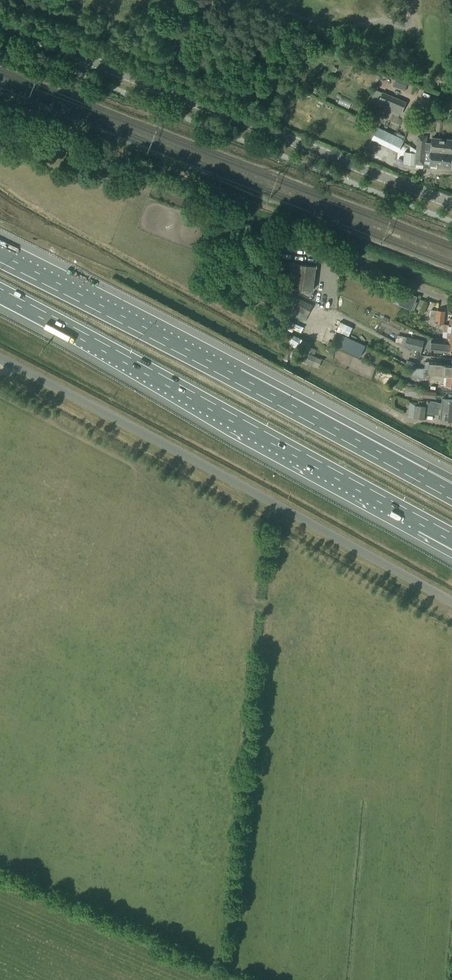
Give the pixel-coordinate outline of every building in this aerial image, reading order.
[(406,102),(383,92),(377,105),(401,115),(406,102)] [(404,140),(378,127),(371,140),(398,152),(404,140)] [(417,151),(451,154),(451,150),(451,140),(432,138),(431,144),(425,143),(417,142),(417,151)] [(429,165),(450,167),(451,154),(417,151),(416,153),(411,153),(405,152),(403,164),(410,165),(410,162),(429,164),(429,165)] [(312,290),(315,267),(296,264),(293,288),(312,290)] [(417,297),(398,290),(398,291),(397,291),(393,303),(412,310),(417,297)] [(307,316),(312,305),(299,299),(294,309),(307,316)] [(443,324),(444,312),(437,311),(436,323),(443,324)] [(450,319),(450,325),(443,325),(443,332),(447,332),(451,332),(451,319),(450,319)] [(346,325),(342,334),(348,336),(352,327),(346,325)] [(342,336),(337,347),(360,357),(365,346),(342,336)] [(423,341),(407,337),(405,347),(417,350),(415,355),(420,356),(421,351),(423,341)] [(431,340),(431,350),(446,352),(447,352),(451,353),(451,342),(446,342),(431,340)] [(312,366),(315,358),(301,351),(297,359),(312,366)] [(417,368),(425,372),(430,373),(430,374),(451,376),(451,366),(437,364),(437,363),(425,361),(424,369),(417,368)] [(430,374),(430,373),(425,372),(417,368),(413,368),(412,378),(444,381),(444,385),(451,386),(451,376),(430,374)] [(436,399),(436,392),(418,390),(418,387),(406,386),(405,395),(436,399)] [(442,400),(441,404),(436,404),(436,403),(427,402),(427,407),(451,410),(451,401),(442,400)] [(427,407),(415,406),(409,405),(408,416),(414,417),(425,419),(426,414),(440,415),(440,419),(451,421),(451,410),(427,407)]
